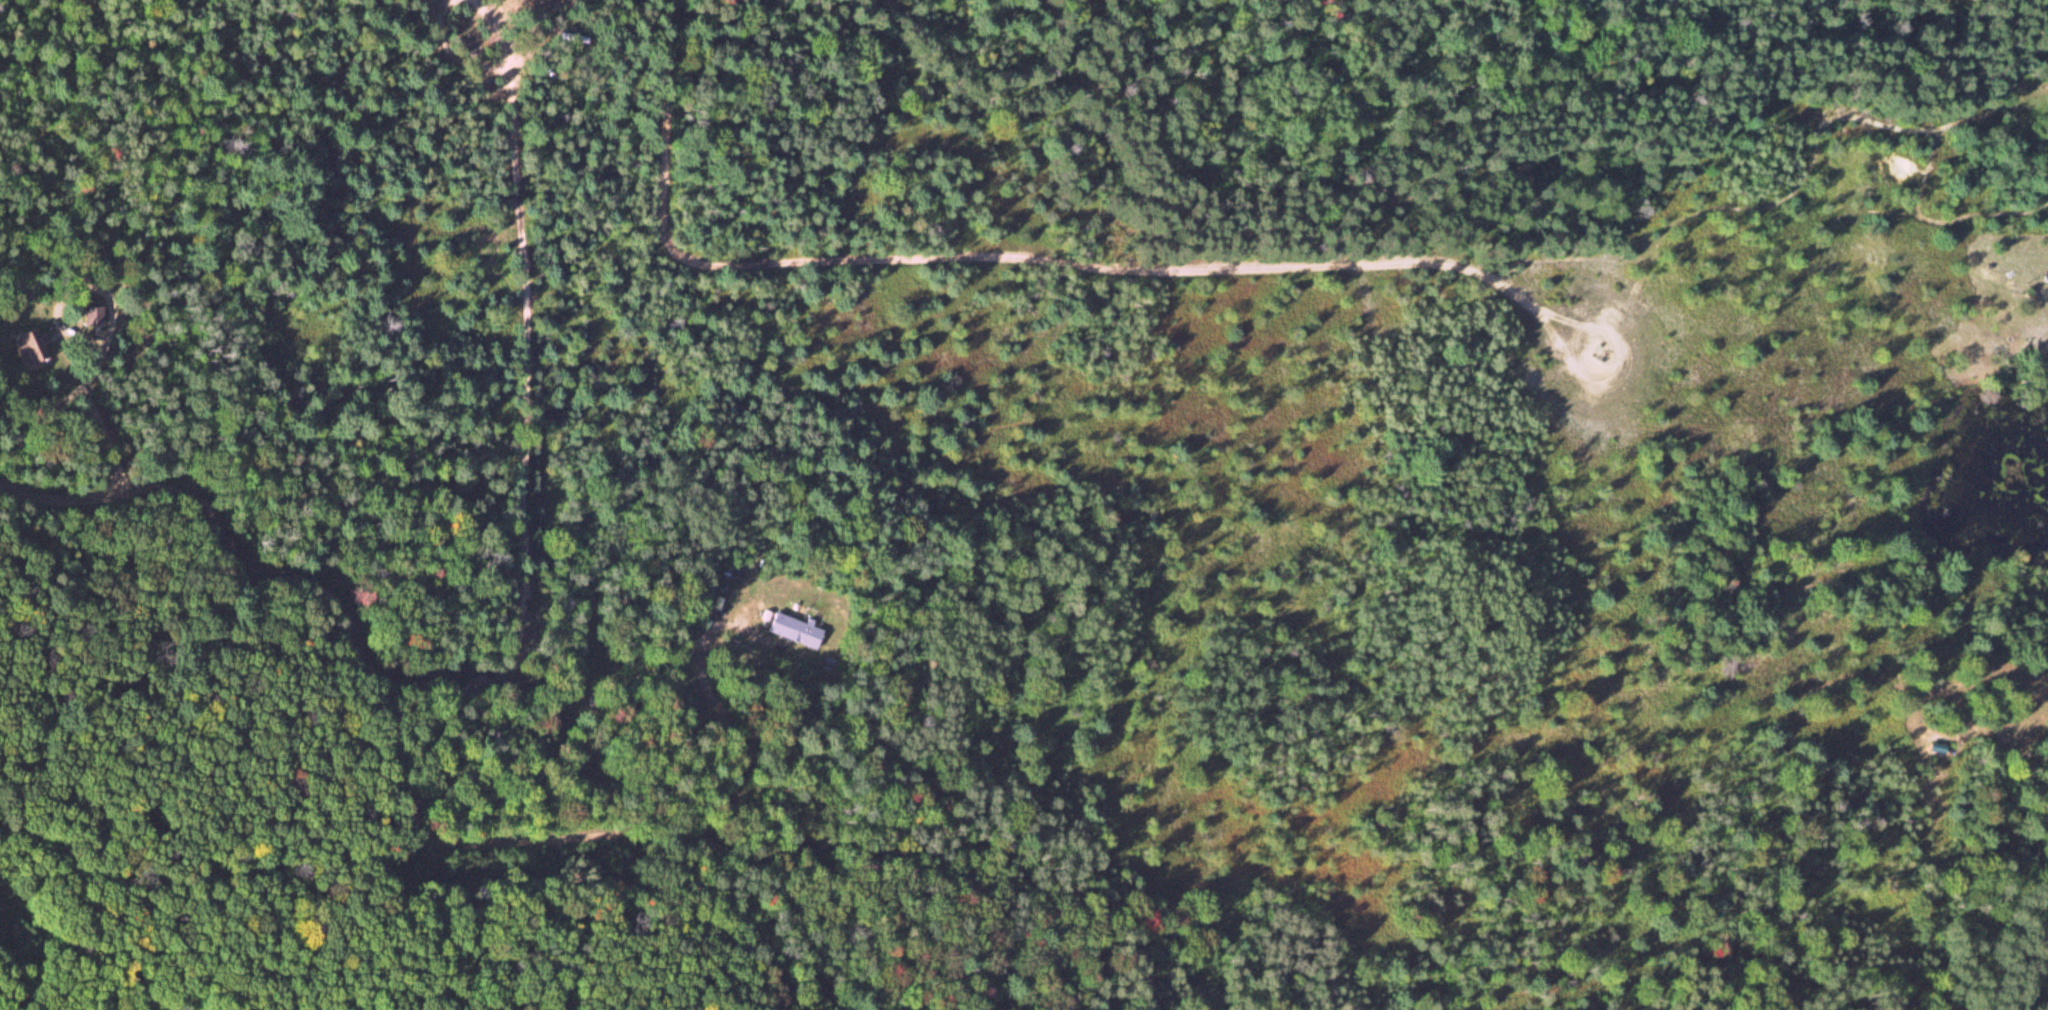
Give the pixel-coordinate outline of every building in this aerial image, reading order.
[(85,303),(85,325),(104,325),(104,303),(85,303)] [(51,356),(38,327),(13,338),(20,356),(25,354),(30,365),(51,356)] [(814,647),(820,628),(773,613),(767,632),(814,647)]
